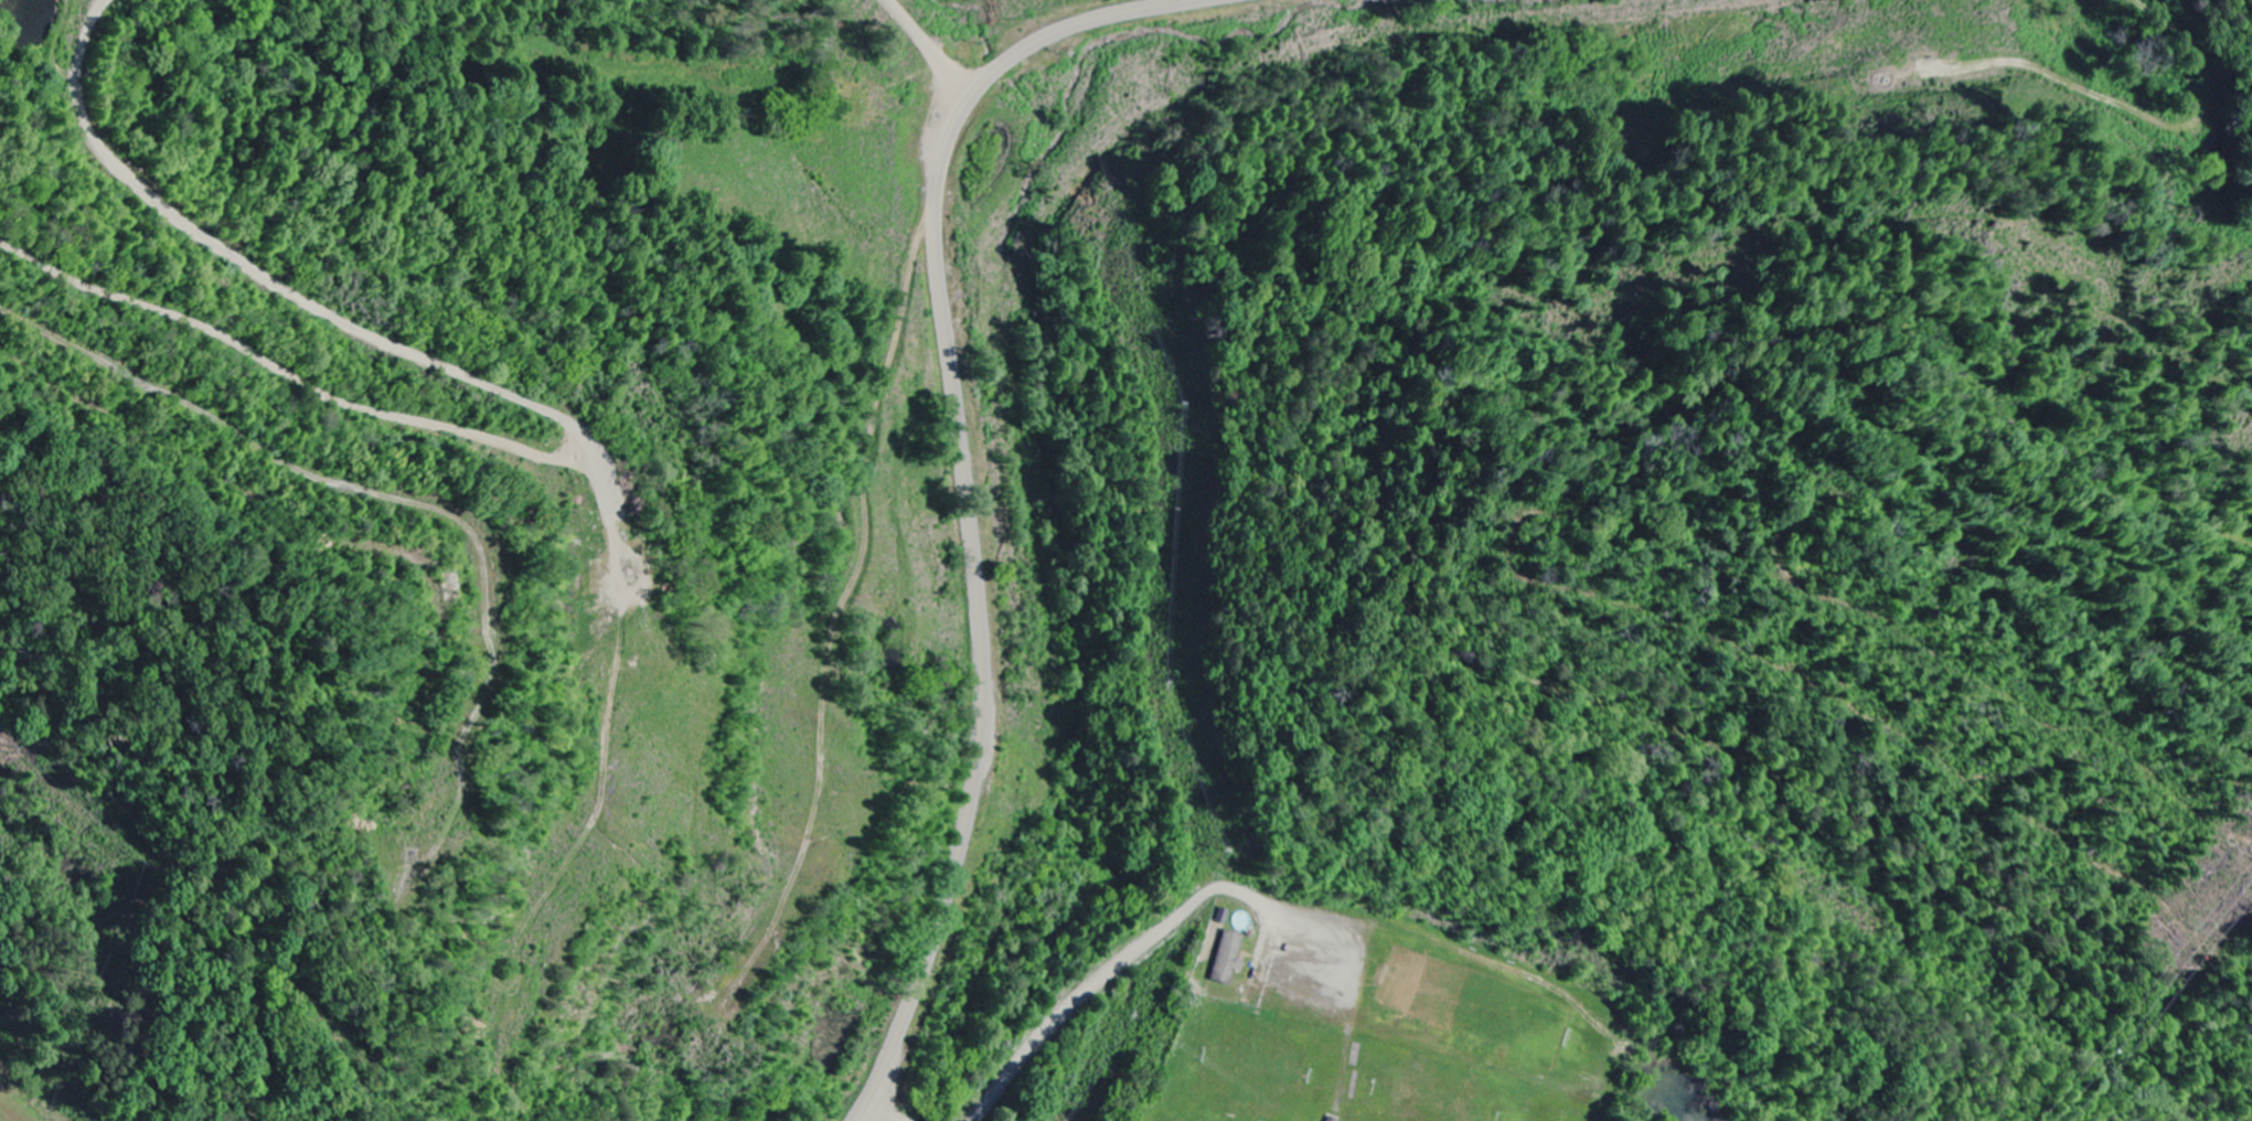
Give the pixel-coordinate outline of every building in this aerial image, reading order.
[(1245,936),(1226,931),(1212,980),(1231,986),(1235,971),(1242,973),(1246,961),(1238,959),(1245,936)]
